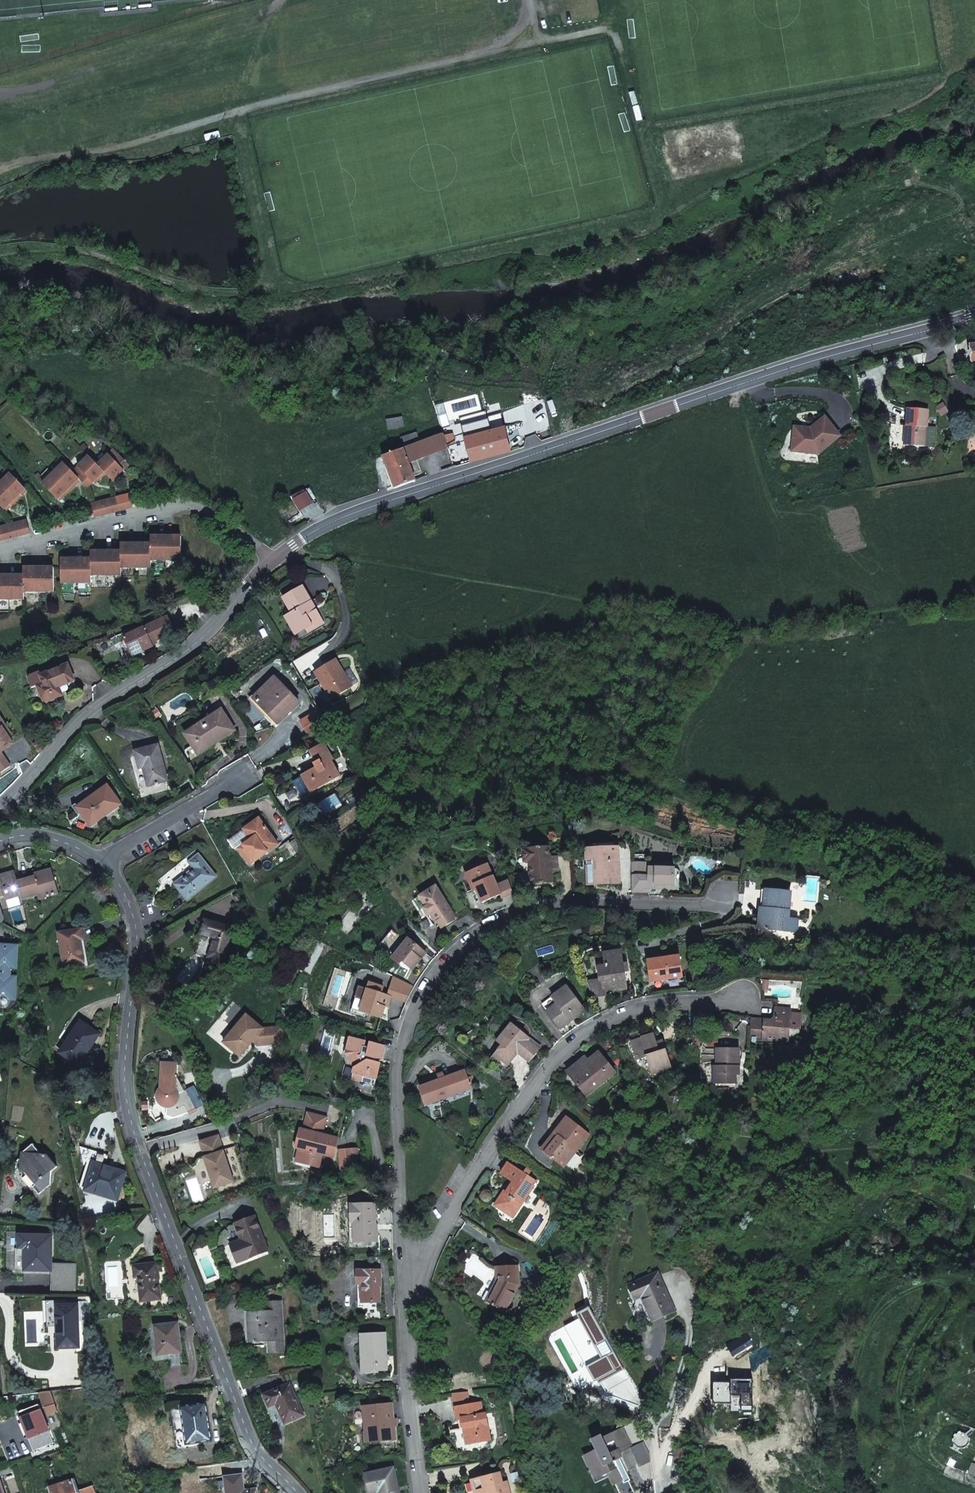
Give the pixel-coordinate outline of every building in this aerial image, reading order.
[(907,444),(925,446),(926,427),(928,427),(929,410),(908,408),(906,425),(909,425),(907,444)] [(838,435),(823,416),(805,431),(803,428),(791,437),(790,451),(816,453),(838,435)] [(423,441),(406,448),(409,460),(465,440),(465,438),(505,429),(502,420),(462,427),(423,441)] [(792,426),(791,437),(803,428),(792,426)] [(465,440),(471,461),(510,451),(505,429),(465,438),(465,440)] [(406,448),(423,441),(419,431),(401,437),(406,448)] [(384,457),(393,486),(414,479),(414,477),(411,467),(409,460),(406,448),(384,457)] [(100,465),(108,473),(117,483),(123,478),(120,475),(126,470),(132,464),(117,449),(100,465)] [(102,479),(108,473),(100,465),(91,456),(75,471),(81,478),(83,480),(90,487),(96,482),(101,478),(102,479)] [(81,478),(75,471),(63,459),(59,463),(62,466),(48,479),(45,476),(41,480),(60,499),(65,494),(67,496),(78,485),(76,483),(81,478)] [(5,510),(10,505),(12,507),(18,501),(23,496),(22,495),(28,490),(9,469),(6,472),(9,476),(0,485),(0,504),(5,510)] [(123,510),(136,506),(133,493),(119,496),(123,510)] [(107,500),(110,513),(123,510),(119,496),(107,500)] [(93,503),(97,516),(110,513),(107,500),(93,503)] [(14,523),(17,532),(30,529),(27,519),(14,523)] [(18,536),(17,532),(14,523),(2,526),(5,535),(6,539),(18,536)] [(123,551),(93,551),(93,558),(63,558),(63,583),(93,583),(93,576),(123,576),(124,568),(153,568),(153,561),(183,561),(183,536),(153,536),(152,544),(124,543),(123,551)] [(25,599),(25,592),(55,592),(55,567),(25,567),(25,575),(0,576),(0,600),(25,599)] [(289,614),(299,631),(306,627),(321,619),(303,586),(283,597),(292,612),(289,614)] [(295,634),(299,631),(289,614),(286,616),(295,634)] [(165,618),(122,638),(129,653),(139,648),(140,651),(149,647),(148,644),(172,632),(165,618)] [(321,619),(306,627),(308,631),(324,623),(321,619)] [(340,661),(318,672),(331,699),(351,689),(345,675),(346,674),(340,661)] [(69,665),(42,676),(41,676),(45,684),(39,686),(44,699),(45,700),(46,701),(47,702),(49,702),(50,701),(51,701),(52,700),(53,698),(53,697),(52,696),(61,692),(59,687),(75,681),(69,665)] [(41,676),(42,676),(41,673),(29,678),(34,688),(39,686),(45,684),(41,676)] [(274,677),(253,698),(277,723),(298,702),(274,677)] [(78,688),(75,681),(59,687),(61,692),(62,694),(78,688)] [(210,739),(216,736),(219,740),(235,729),(222,709),(186,734),(199,754),(205,749),(204,747),(212,742),(210,739)] [(0,717),(0,774),(11,767),(1,753),(14,744),(9,738),(13,736),(0,717)] [(310,791),(340,775),(331,760),(333,759),(324,743),(311,750),(317,762),(312,765),(314,769),(302,775),(310,791)] [(158,746),(135,752),(140,769),(143,768),(148,785),(167,780),(158,746)] [(96,794),(77,808),(91,827),(121,804),(108,787),(96,795),(96,794)] [(254,838),(251,840),(239,848),(250,864),(278,844),(260,818),(247,827),(254,838)] [(244,829),(251,840),(254,838),(247,827),(244,829)] [(530,861),(531,884),(553,882),(552,872),(558,871),(557,856),(550,856),(550,846),(528,847),(529,849),(523,850),(524,862),(530,861)] [(594,867),(594,885),(620,884),(619,848),(586,849),(587,867),(594,867)] [(195,869),(175,885),(188,900),(217,877),(200,855),(190,863),(195,869)] [(513,893),(508,879),(497,883),(498,885),(497,885),(487,863),(478,867),(479,871),(471,875),(476,887),(482,901),(500,893),(501,897),(513,893)] [(655,884),(674,885),(674,875),(675,868),(649,867),(649,863),(632,863),(632,891),(648,892),(649,888),(655,888),(655,884)] [(479,871),(478,867),(466,873),(472,889),(476,887),(471,875),(479,871)] [(38,878),(54,874),(52,868),(35,873),(35,876),(38,876),(38,878)] [(22,896),(18,881),(15,871),(0,875),(0,898),(3,897),(4,900),(22,896)] [(22,896),(23,899),(41,894),(42,897),(59,893),(54,874),(38,878),(38,876),(35,876),(18,881),(22,896)] [(429,893),(421,898),(425,906),(423,907),(427,914),(430,913),(436,922),(437,921),(441,928),(456,918),(436,885),(428,891),(429,893)] [(762,927),(767,890),(763,889),(758,927),(762,927)] [(787,930),(789,892),(767,890),(762,927),(787,930)] [(791,893),(789,892),(787,930),(796,932),(797,920),(788,919),(791,893)] [(236,922),(249,926),(251,918),(238,914),(236,922)] [(234,928),(207,920),(203,934),(215,938),(215,939),(215,940),(211,957),(225,961),(234,928)] [(59,933),(65,965),(85,962),(80,929),(59,933)] [(425,952),(408,939),(392,958),(400,964),(402,961),(412,969),(425,952)] [(16,994),(17,977),(11,977),(11,970),(17,970),(19,946),(0,945),(0,999),(4,995),(10,1001),(16,994)] [(600,980),(587,981),(592,996),(604,994),(603,988),(613,987),(614,990),(626,988),(624,971),(623,964),(621,951),(604,953),(606,966),(598,967),(600,980)] [(679,956),(648,961),(651,981),(682,976),(679,956)] [(363,987),(356,1009),(360,1010),(381,1017),(388,995),(381,993),(383,986),(369,982),(367,988),(363,987)] [(567,986),(543,1004),(548,1011),(561,1028),(585,1010),(567,986)] [(763,1040),(781,1041),(783,1009),(775,1008),(774,1016),(770,1020),(758,1019),(758,1023),(751,1023),(749,1036),(763,1037),(763,1040)] [(783,1009),(781,1041),(788,1042),(791,1009),(783,1009)] [(246,1013),(224,1041),(240,1055),(253,1039),(257,1035),(262,1039),(262,1043),(285,1041),(283,1026),(263,1027),(246,1013)] [(82,1023),(61,1053),(79,1065),(99,1035),(82,1023)] [(495,1054),(501,1059),(508,1064),(518,1052),(530,1061),(542,1046),(513,1024),(498,1043),(501,1045),(495,1054)] [(253,1039),(258,1043),(262,1043),(262,1039),(257,1035),(253,1039)] [(647,1058),(653,1074),(671,1068),(662,1042),(656,1044),(654,1036),(632,1043),(638,1061),(647,1058)] [(365,1074),(377,1077),(380,1062),(373,1060),(374,1056),(381,1058),(384,1045),(370,1041),(369,1046),(364,1045),(365,1040),(350,1037),(346,1053),(355,1066),(352,1078),(363,1080),(365,1074)] [(736,1066),(739,1066),(740,1049),(717,1049),(716,1066),(714,1066),(714,1084),(736,1084),(736,1075),(736,1066)] [(579,1067),(576,1063),(566,1071),(586,1096),(615,1072),(598,1052),(588,1060),(579,1067)] [(497,1064),(501,1059),(495,1054),(491,1059),(497,1064)] [(584,1056),(576,1063),(579,1067),(588,1060),(584,1056)] [(168,1066),(161,1066),(161,1077),(164,1078),(164,1088),(161,1088),(160,1089),(158,1092),(158,1096),(158,1098),(159,1100),(159,1102),(161,1103),(162,1104),(164,1105),(165,1105),(167,1106),(170,1106),(172,1105),(174,1103),(177,1108),(184,1104),(187,1112),(196,1107),(186,1088),(184,1089),(177,1075),(176,1075),(176,1063),(169,1063),(168,1066)] [(470,1084),(468,1077),(465,1070),(445,1077),(443,1072),(437,1074),(439,1080),(420,1087),(426,1103),(443,1097),(443,1098),(452,1095),(450,1091),(470,1084)] [(375,1083),(377,1077),(365,1074),(363,1080),(375,1083)] [(299,1149),(296,1162),(319,1168),(322,1155),(333,1157),(338,1137),(323,1133),(327,1117),(308,1112),(304,1129),(299,1149)] [(557,1136),(545,1152),(564,1167),(589,1135),(566,1117),(554,1133),(557,1136)] [(301,1128),(296,1148),(299,1149),(304,1129),(301,1128)] [(539,1148),(545,1152),(557,1136),(554,1133),(551,1131),(539,1148)] [(234,1181),(219,1135),(199,1141),(215,1188),(234,1181)] [(34,1146),(22,1157),(20,1172),(21,1172),(21,1175),(22,1177),(20,1178),(19,1182),(27,1191),(32,1187),(38,1194),(49,1185),(51,1172),(57,1167),(47,1154),(41,1154),(34,1146)] [(105,1171),(106,1167),(88,1162),(79,1189),(118,1201),(125,1178),(105,1171)] [(536,1181),(508,1162),(501,1174),(512,1181),(509,1186),(510,1187),(506,1193),(505,1192),(497,1204),(512,1214),(530,1186),(532,1188),(536,1181)] [(127,1174),(106,1167),(105,1171),(125,1178),(127,1174)] [(375,1240),(374,1203),(351,1204),(351,1221),(353,1221),(354,1241),(375,1240)] [(254,1216),(235,1223),(241,1239),(229,1244),(236,1262),(267,1250),(254,1216)] [(25,1247),(24,1270),(50,1271),(51,1236),(18,1235),(18,1247),(25,1247)] [(156,1263),(132,1265),(134,1277),(137,1276),(140,1301),(160,1299),(156,1263)] [(517,1265),(497,1266),(497,1280),(486,1302),(504,1311),(518,1284),(517,1265)] [(363,1283),(364,1302),(380,1301),(378,1270),(357,1271),(358,1284),(363,1283)] [(674,1310),(657,1273),(628,1286),(634,1299),(641,1296),(652,1320),(674,1310)] [(249,1342),(269,1341),(269,1353),(283,1352),(280,1301),(267,1301),(267,1310),(244,1311),(245,1327),(249,1327),(249,1342)] [(58,1348),(79,1347),(77,1302),(56,1303),(58,1348)] [(577,1320),(564,1327),(595,1384),(622,1369),(587,1306),(574,1314),(577,1320)] [(176,1323),(154,1326),(156,1338),(158,1337),(160,1354),(180,1351),(176,1323)] [(386,1333),(361,1334),(362,1353),(364,1353),(365,1370),(387,1369),(386,1333)] [(288,1384),(264,1395),(269,1406),(275,1403),(284,1423),(303,1414),(288,1384)] [(55,1404),(50,1391),(38,1393),(40,1399),(43,1398),(44,1400),(43,1401),(45,1406),(55,1404)] [(462,1417),(464,1426),(467,1442),(490,1438),(485,1412),(483,1413),(480,1402),(456,1406),(458,1418),(462,1417)] [(206,1403),(180,1407),(186,1444),(199,1442),(211,1441),(206,1403)] [(391,1403),(362,1406),(366,1442),(395,1439),(391,1403)] [(28,1439),(48,1431),(37,1405),(17,1414),(28,1439)] [(186,1444),(180,1407),(171,1408),(178,1450),(199,1447),(199,1442),(186,1444)] [(603,1437),(601,1434),(591,1439),(596,1449),(585,1455),(590,1467),(596,1464),(598,1469),(602,1476),(607,1474),(613,1486),(628,1479),(624,1471),(626,1471),(620,1458),(622,1457),(621,1453),(632,1448),(623,1427),(618,1430),(603,1437)] [(956,1446),(958,1448),(959,1448),(961,1449),(962,1449),(965,1448),(967,1447),(967,1446),(969,1444),(969,1442),(969,1440),(969,1439),(968,1437),(967,1436),(966,1435),(963,1434),(962,1434),(960,1434),(958,1435),(956,1437),(955,1438),(955,1439),(954,1440),(954,1443),(955,1445),(956,1446)] [(650,1452),(645,1441),(632,1447),(632,1448),(641,1467),(651,1462),(650,1452)] [(686,1447),(675,1448),(676,1465),(687,1465),(686,1447)] [(948,1465),(953,1468),(956,1462),(951,1459),(948,1465)] [(379,1492),(398,1492),(392,1468),(365,1474),(370,1492),(372,1492),(378,1491),(379,1492)] [(598,1469),(593,1472),(596,1479),(602,1476),(598,1469)] [(506,1481),(502,1482),(500,1472),(471,1479),(474,1490),(477,1489),(478,1492),(510,1492),(506,1481)] [(226,1492),(257,1492),(257,1489),(244,1490),(242,1474),(224,1476),(226,1492)] [(92,1486),(78,1491),(77,1487),(74,1488),(71,1480),(49,1488),(50,1492),(95,1492),(92,1486)]
